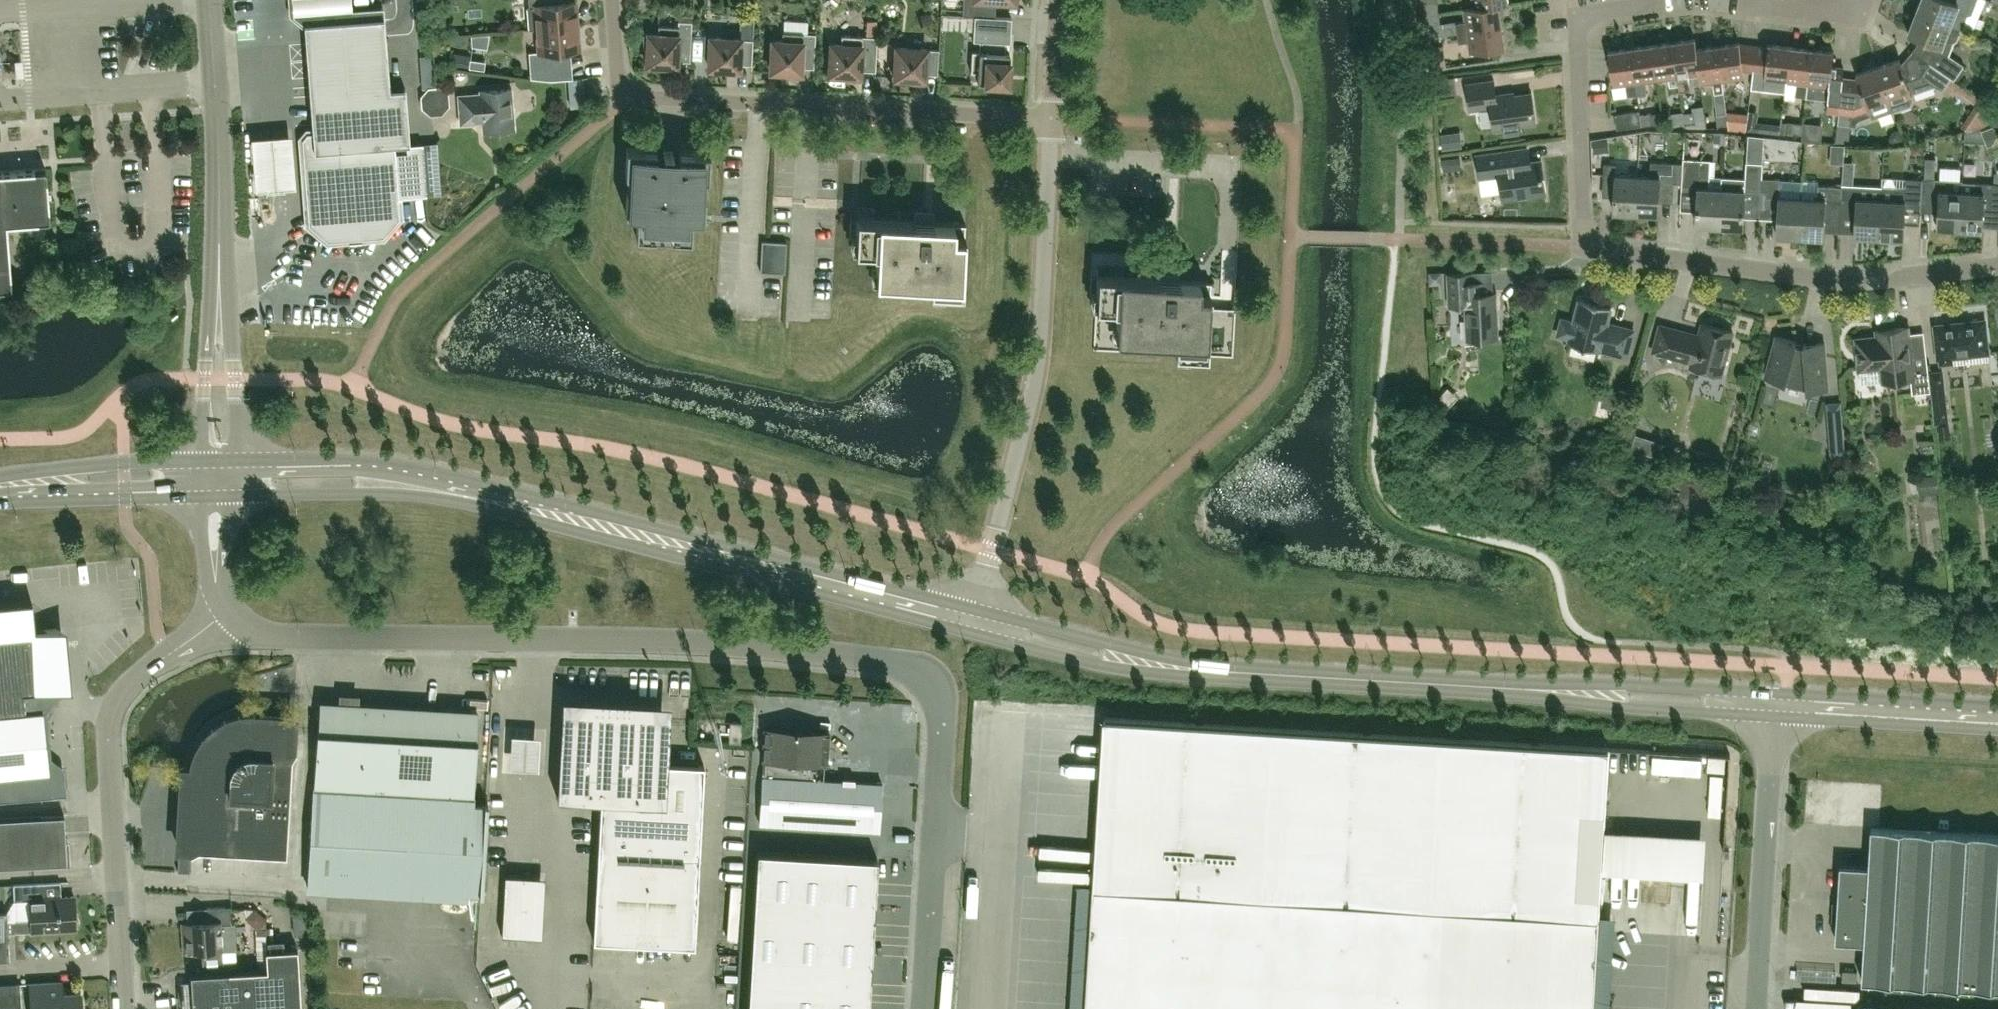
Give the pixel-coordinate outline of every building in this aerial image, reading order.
[(305,24),(313,131),(307,132),(302,138),(309,223),(328,240),(383,236),(400,216),(394,145),(410,144),(406,88),(390,89),(385,17),(353,20),(352,0),(293,0),(294,15),(300,14),(301,24),(305,24)] [(537,28),(578,25),(576,1),(562,2),(562,0),(529,0),(529,7),(526,8),(528,31),(537,30),(537,28)] [(963,14),(974,15),(990,16),(991,2),(995,2),(1012,5),(1013,0),(963,0),(963,14)] [(1464,9),(1509,2),(1509,0),(1473,0),(1474,7),(1464,8),(1464,9)] [(1951,24),(1962,29),(1968,14),(1972,13),(1977,0),(1921,0),(1917,12),(1951,24)] [(1437,2),(1426,3),(1428,14),(1438,12),(1437,2)] [(1509,3),(1509,2),(1464,9),(1466,21),(1456,22),(1457,32),(1502,25),(1499,4),(1509,3)] [(1438,12),(1428,14),(1429,24),(1440,23),(1438,12)] [(1949,54),(1954,42),(1958,40),(1962,29),(1951,24),(1917,12),(1908,33),(1926,40),(1929,46),(1944,57),(1937,67),(1951,77),(1954,79),(1965,64),(1949,54)] [(752,64),(753,39),(754,15),(741,14),(740,25),(740,38),(710,37),(709,67),(739,69),(739,64),(752,64)] [(971,71),(978,72),(977,81),(1008,83),(1009,53),(1005,52),(1005,42),(1010,42),(1011,17),(990,16),(974,15),(973,40),(987,41),(986,51),(972,50),(971,71)] [(678,26),(658,25),(658,34),(642,33),(644,48),(647,48),(647,64),(677,65),(677,60),(690,61),(692,21),(678,20),(678,26)] [(579,49),(578,25),(537,28),(537,30),(539,52),(530,52),(531,68),(572,65),(570,50),(579,49)] [(1505,47),(1502,25),(1457,32),(1459,42),(1469,41),(1471,52),(1505,47)] [(801,72),(801,67),(814,67),(816,33),(782,31),(782,40),(772,40),(771,70),(801,72)] [(877,36),(841,34),(841,44),(831,43),(829,74),(860,75),(860,70),(875,71),(877,36)] [(1695,38),(1674,41),(1678,76),(1680,91),(1691,89),(1689,75),(1699,73),(1701,83),(1695,38)] [(1696,38),(1695,38),(1701,83),(1713,81),(1715,93),(1724,92),(1723,80),(1718,45),(1697,48),(1696,38)] [(1678,76),(1674,41),(1652,44),(1657,79),(1669,78),(1670,86),(1679,85),(1680,91),(1678,76)] [(1744,69),(1754,70),(1757,45),(1740,43),(1740,42),(1718,45),(1723,80),(1745,77),(1744,69)] [(1785,91),(1791,46),(1769,43),(1768,46),(1757,45),(1754,70),(1752,87),(1763,89),(1785,91)] [(1652,44),(1631,47),(1636,82),(1638,94),(1647,93),(1645,81),(1657,79),(1652,44)] [(925,73),(937,74),(939,49),(896,46),(894,77),(925,79),(925,73)] [(1812,48),(1791,46),(1785,91),(1784,101),(1793,102),(1794,95),(1807,96),(1808,83),(1812,48)] [(1638,94),(1636,82),(1631,47),(1609,50),(1614,85),(1627,83),(1628,95),(1638,94)] [(1843,76),(1844,68),(1832,67),(1834,51),(1812,48),(1808,83),(1807,96),(1829,99),(1828,110),(1839,112),(1841,98),(1843,76)] [(452,64),(469,66),(470,54),(454,51),(452,64)] [(1900,58),(1878,66),(1891,101),(1889,102),(1893,113),(1911,107),(1914,98),(1913,93),(1935,85),(1942,90),(1951,77),(1937,67),(1929,62),(1920,75),(1908,80),(1900,58)] [(573,77),(572,65),(531,68),(532,77),(551,79),(573,77)] [(1858,78),(1843,76),(1841,98),(1854,100),(1852,114),(1852,115),(1869,109),(1873,120),(1893,113),(1889,102),(1891,101),(1878,66),(1856,73),(1858,78)] [(1494,80),(1466,84),(1470,109),(1491,106),(1494,128),(1536,122),(1532,92),(1507,96),(1507,93),(1496,94),(1494,80)] [(448,104),(448,94),(439,87),(429,87),(422,96),(423,106),(431,113),(441,112),(448,104)] [(515,128),(511,88),(480,90),(480,93),(458,94),(460,123),(482,121),(483,131),(515,128)] [(1852,115),(1852,114),(1854,100),(1841,98),(1839,112),(1838,123),(1851,125),(1852,115)] [(1971,112),(1976,116),(1987,123),(1996,109),(1985,103),(1979,99),(1971,112)] [(1718,125),(1728,123),(1725,104),(1718,105),(1719,114),(1716,114),(1718,125)] [(1640,114),(1639,110),(1615,114),(1617,129),(1642,125),(1640,114)] [(1694,111),(1683,112),(1685,123),(1695,121),(1694,111)] [(1674,124),(1685,123),(1683,112),(1673,114),(1674,124)] [(1785,132),(1802,134),(1803,123),(1786,121),(1785,132)] [(1969,126),(1969,137),(1985,137),(1985,126),(1969,126)] [(269,138),(249,140),(252,192),(273,191),(293,189),(289,136),(269,138)] [(656,167),(657,148),(626,147),(625,173),(640,174),(639,191),(626,190),(625,211),(637,211),(636,235),(655,236),(655,222),(673,223),(672,237),(691,238),(692,222),(692,221),(692,214),(704,215),(704,214),(705,194),(693,194),(694,176),(708,177),(709,151),(679,150),(678,168),(674,168),(656,167)] [(1477,154),(1480,178),(1500,175),(1503,200),(1546,194),(1541,159),(1531,161),(1529,147),(1477,154)] [(1683,163),(1682,179),(1682,186),(1699,187),(1697,224),(1720,226),(1722,188),(1709,187),(1711,160),(1684,158),(1683,163)] [(1672,179),(1682,179),(1683,163),(1651,161),(1651,176),(1638,175),(1636,212),(1659,214),(1661,172),(1673,173),(1672,179)] [(1723,176),(1722,188),(1720,226),(1743,227),(1745,189),(1762,190),(1763,177),(1763,162),(1747,161),(1746,177),(1723,176)] [(1604,163),(1604,173),(1616,174),(1617,163),(1604,163)] [(12,288),(8,223),(51,220),(49,194),(47,168),(0,172),(0,289),(12,288)] [(1614,211),(1636,212),(1638,175),(1616,174),(1614,211)] [(1777,235),(1800,236),(1802,197),(1803,179),(1763,177),(1762,190),(1767,191),(1767,196),(1779,197),(1777,235)] [(1960,229),(1963,179),(1923,177),(1923,179),(1922,197),(1939,198),(1938,227),(1960,229)] [(1896,187),(1882,186),(1879,237),(1904,238),(1906,196),(1922,197),(1923,179),(1907,178),(1906,191),(1896,190),(1896,187)] [(1997,206),(1997,183),(1963,181),(1963,179),(1960,229),(1982,230),(1984,205),(1997,206)] [(1855,235),(1879,237),(1882,186),(1868,185),(1842,183),(1842,186),(1841,197),(1857,198),(1855,235)] [(1841,200),(1841,197),(1842,186),(1814,184),(1814,198),(1802,197),(1800,236),(1824,237),(1826,199),(1841,200)] [(913,222),(914,221),(857,218),(855,250),(877,251),(875,281),(930,283),(930,291),(962,292),(965,223),(933,222),(933,223),(931,222),(931,213),(925,213),(922,213),(916,212),(916,222),(913,222)] [(785,272),(786,242),(762,240),(760,271),(763,271),(780,272),(785,272)] [(1159,278),(1097,275),(1096,307),(1117,308),(1116,338),(1175,341),(1175,353),(1207,355),(1209,301),(1210,281),(1179,279),(1179,280),(1176,280),(1177,271),(1170,270),(1162,270),(1162,279),(1159,279),(1159,278)] [(1448,273),(1449,304),(1449,305),(1466,304),(1467,338),(1499,337),(1497,292),(1473,293),(1472,272),(1448,273)] [(1522,294),(1520,280),(1502,282),(1504,296),(1522,294)] [(1611,307),(1580,299),(1574,320),(1562,317),(1557,335),(1570,338),(1569,342),(1600,350),(1600,349),(1627,356),(1634,330),(1607,322),(1611,307)] [(1989,352),(1985,320),(1935,325),(1939,358),(1941,357),(1942,363),(1952,361),(1952,356),(1989,352)] [(1722,374),(1733,331),(1702,323),(1699,335),(1661,324),(1653,351),(1692,362),(1691,366),(1722,374)] [(1861,383),(1883,381),(1914,378),(1908,326),(1877,330),(1878,336),(1856,338),(1861,383)] [(1776,335),(1765,376),(1785,382),(1786,380),(1807,386),(1808,390),(1828,388),(1825,342),(1804,344),(1796,342),(1796,341),(1776,335)] [(1946,393),(1932,394),(1935,423),(1949,421),(1946,393)] [(42,692),(62,690),(56,628),(36,630),(34,609),(0,613),(0,799),(65,792),(63,768),(49,769),(43,710),(44,710),(42,692)] [(308,889),(469,899),(469,893),(481,894),(481,895),(484,895),(489,803),(486,803),(486,804),(474,803),(475,793),(479,729),(478,729),(479,713),(320,703),(319,719),(314,787),(315,787),(308,889)] [(295,748),(291,746),(293,716),(254,714),(254,721),(249,721),(245,721),(239,722),(234,723),(229,725),(223,728),(219,731),(216,734),(212,738),(209,742),(206,746),(204,750),(201,756),(200,761),(199,765),(199,769),(192,768),(190,787),(181,786),(177,846),(188,847),(190,851),(198,847),(285,853),(291,755),(295,748)] [(1611,746),(1105,715),(1087,1008),(1595,1008),(1611,746)] [(558,792),(558,797),(602,799),(594,939),(695,944),(705,763),(665,761),(667,721),(627,719),(627,717),(607,716),(606,718),(566,716),(562,793),(558,792)] [(730,741),(742,742),(743,722),(731,721),(730,741)] [(828,763),(830,730),(766,726),(764,759),(763,776),(760,823),(880,830),(883,782),(855,781),(855,778),(843,777),(843,780),(825,779),(825,763),(828,763)] [(540,736),(511,733),(509,765),(538,768),(540,736)] [(752,782),(755,763),(742,761),(739,780),(752,782)] [(0,819),(0,866),(67,862),(64,815),(0,819)] [(1864,941),(1861,979),(1997,987),(1997,833),(1871,825),(1869,865),(1840,863),(1836,939),(1864,941)] [(190,851),(178,851),(177,870),(189,871),(190,851)] [(748,1008),(868,1008),(877,858),(757,851),(748,1008)] [(505,874),(502,934),(523,935),(524,910),(543,911),(543,901),(525,900),(526,875),(505,874)] [(730,900),(746,901),(747,875),(731,874),(730,900)] [(44,882),(13,884),(15,919),(7,919),(6,911),(0,911),(0,959),(9,959),(8,932),(76,928),(74,895),(44,896),(44,882)] [(232,924),(231,906),(207,907),(208,921),(184,923),(185,951),(201,951),(202,963),(224,962),(223,949),(236,948),(235,924),(232,924)] [(267,969),(191,973),(191,979),(182,979),(184,1008),(302,1008),(299,948),(266,949),(267,969)] [(1842,980),(1857,981),(1858,970),(1843,970),(1842,980)] [(62,992),(62,982),(31,983),(32,1008),(82,1008),(81,991),(62,992)] [(0,985),(0,1008),(21,1008),(19,984),(0,985)]
